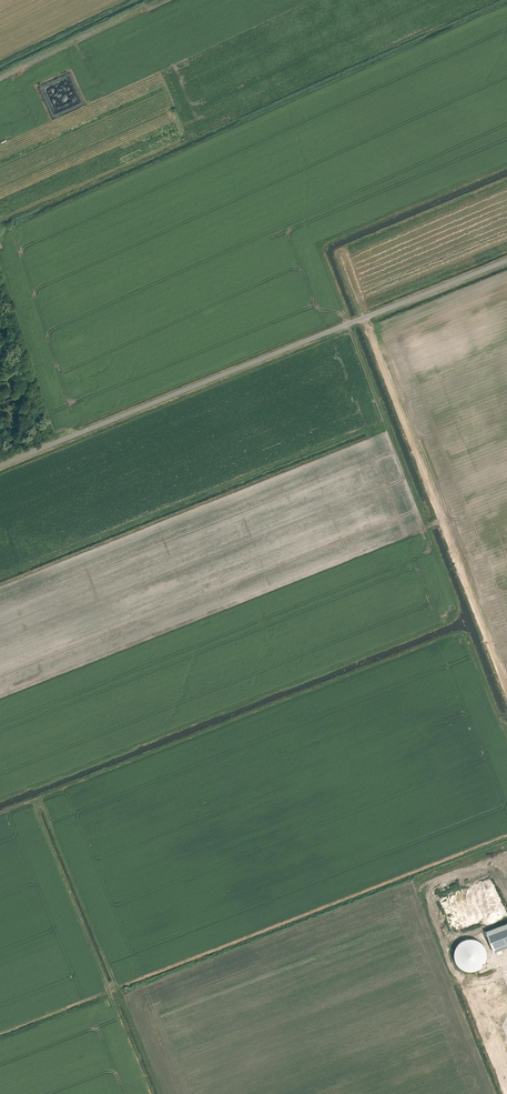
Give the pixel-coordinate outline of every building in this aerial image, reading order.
[(486,931),(494,952),(506,947),(506,923),(486,931)] [(482,966),(484,963),(486,959),(487,955),(486,951),(485,947),(482,943),(479,940),(475,939),(471,938),(467,938),(463,940),(459,942),(456,946),(455,950),(454,954),(454,958),(456,962),(458,966),(462,968),(466,970),(470,971),(474,970),(478,969),(482,966)]
